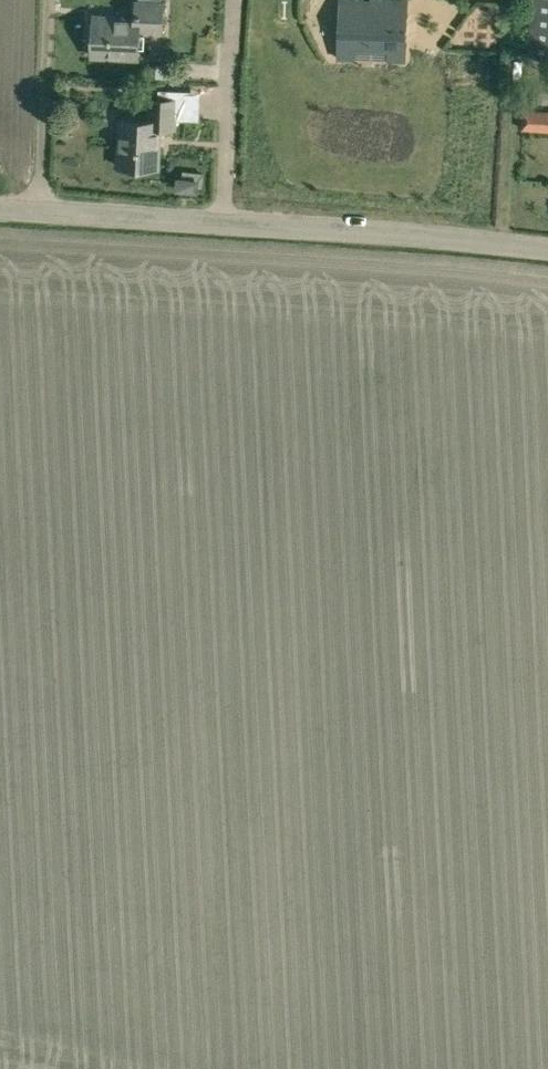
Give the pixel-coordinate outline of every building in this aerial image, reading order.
[(139,58),(141,31),(164,32),(166,0),(162,0),(135,0),(134,15),(93,13),(90,55),(139,58)] [(370,2),(363,1),(364,0),(339,0),(337,57),(355,57),(356,44),(388,45),(387,59),(406,59),(408,0),(370,0),(370,2)] [(547,55),(547,0),(531,0),(527,54),(547,55)] [(116,165),(159,167),(161,127),(176,127),(177,97),(149,95),(148,118),(119,117),(116,165)] [(522,107),(521,128),(547,130),(547,108),(522,107)] [(175,188),(198,191),(199,177),(176,175),(175,188)]
